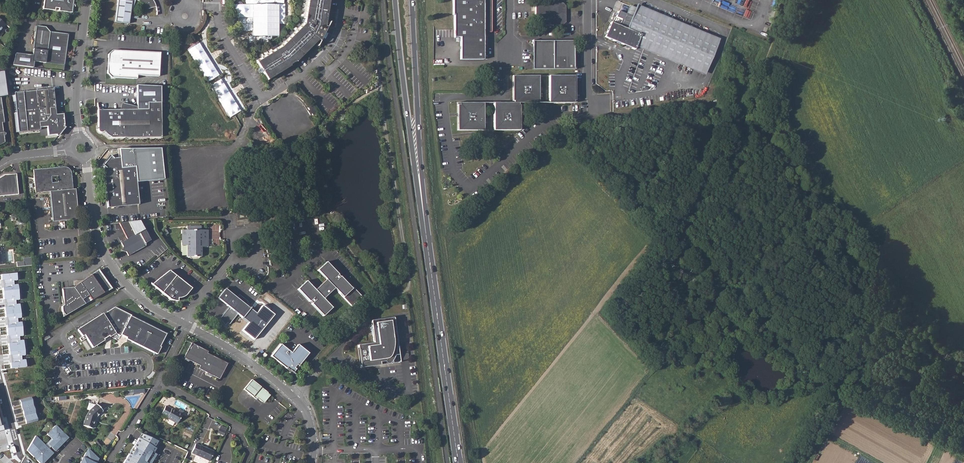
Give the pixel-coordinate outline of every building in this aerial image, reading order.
[(43,8),(55,10),(55,7),(59,8),(59,11),(72,12),(73,4),(75,4),(74,2),(73,0),(44,0),(43,8)] [(115,22),(128,24),(129,19),(132,0),(118,0),(115,22)] [(142,5),(144,7),(144,8),(148,7),(149,9),(156,7),(155,6),(155,4),(154,2),(153,1),(153,0),(144,0),(142,5)] [(246,4),(233,4),(234,24),(240,24),(240,30),(252,30),(253,35),(249,35),(249,42),(269,41),(269,35),(278,35),(278,22),(284,22),(284,3),(283,3),(283,0),(246,0),(246,4)] [(256,61),(257,62),(267,79),(279,72),(290,66),(289,65),(295,61),(296,61),(303,54),(317,41),(318,40),(320,41),(322,37),(322,36),(325,38),(327,33),(324,32),(327,27),(325,26),(329,0),(308,0),(305,18),(304,25),(303,25),(280,47),(256,61)] [(452,15),(453,15),(453,37),(459,38),(459,49),(483,50),(483,30),(484,30),(490,28),(489,6),(491,6),(491,0),(452,0),(452,15)] [(562,2),(538,2),(535,5),(535,22),(538,25),(562,25),(565,22),(565,5),(562,2)] [(626,30),(623,29),(624,46),(630,49),(645,31),(645,12),(635,8),(626,30)] [(645,31),(630,49),(634,51),(636,47),(637,44),(699,69),(711,40),(645,12),(645,31)] [(623,29),(620,27),(610,23),(604,38),(614,42),(624,46),(623,29)] [(69,34),(50,31),(46,26),(37,25),(33,47),(48,49),(46,62),(64,65),(69,34)] [(574,40),(533,41),(534,69),(574,68),(574,40)] [(200,43),(189,50),(208,82),(219,76),(200,43)] [(33,61),(46,62),(48,49),(33,47),(32,56),(15,53),(14,65),(32,67),(33,61)] [(483,50),(459,49),(459,60),(483,60),(483,50)] [(108,54),(107,74),(111,77),(137,79),(137,75),(158,76),(159,53),(112,51),(108,54)] [(575,74),(550,75),(550,102),(575,102),(575,74)] [(539,75),(537,75),(514,76),(514,103),(494,103),(494,130),(514,130),(519,130),(519,127),(519,103),(536,103),(539,103),(539,75)] [(221,78),(210,85),(230,118),(241,111),(221,78)] [(52,88),(14,92),(18,132),(39,130),(39,127),(46,127),(47,134),(57,134),(58,135),(64,127),(63,126),(64,124),(63,114),(55,115),(52,88)] [(136,110),(121,110),(98,110),(98,131),(99,132),(100,132),(101,133),(102,133),(103,132),(104,131),(104,130),(110,136),(110,138),(160,137),(160,103),(147,103),(147,110),(136,110)] [(484,103),(459,103),(459,131),(484,130),(484,103)] [(120,148),(121,157),(122,167),(137,166),(138,181),(166,178),(162,147),(120,148)] [(116,158),(111,154),(103,164),(106,166),(104,168),(105,169),(103,172),(108,207),(140,204),(138,181),(137,166),(122,167),(121,157),(116,158)] [(63,167),(33,169),(35,188),(36,188),(40,191),(40,192),(50,192),(53,222),(78,219),(75,189),(73,189),(72,174),(72,172),(71,170),(68,167),(66,167),(63,167)] [(11,176),(0,177),(0,196),(18,194),(16,181),(11,181),(11,176)] [(214,238),(214,245),(220,245),(220,224),(209,223),(209,238),(214,238)] [(202,225),(188,226),(188,229),(182,230),(183,245),(188,245),(187,256),(202,256),(203,247),(209,247),(209,230),(202,229),(202,225)] [(139,233),(121,243),(123,247),(123,251),(126,252),(128,256),(143,248),(142,245),(144,244),(139,233)] [(326,262),(317,270),(326,280),(315,290),(306,281),(297,289),(309,302),(310,301),(312,304),(311,304),(323,316),(332,308),(323,299),(334,288),(351,306),(361,297),(353,288),(352,289),(340,277),(339,277),(337,275),(338,275),(326,262)] [(75,287),(63,288),(65,305),(62,307),(62,312),(65,316),(86,304),(83,299),(90,295),(93,299),(112,287),(99,270),(84,280),(75,287)] [(177,275),(171,270),(153,284),(168,298),(168,299),(169,299),(170,300),(171,300),(172,300),(173,301),(174,301),(176,301),(178,301),(179,300),(179,298),(180,298),(182,298),(184,297),(185,296),(186,295),(187,295),(193,288),(177,275)] [(11,287),(2,288),(3,300),(12,299),(12,301),(19,300),(17,285),(11,285),(11,287)] [(227,288),(219,298),(230,307),(220,318),(222,322),(226,325),(228,322),(230,324),(238,314),(246,304),(247,302),(239,295),(237,297),(227,288)] [(13,306),(5,307),(6,318),(14,317),(14,319),(20,318),(19,304),(13,305),(13,306)] [(257,313),(246,304),(238,314),(249,323),(243,330),(243,331),(254,340),(276,314),(264,305),(257,313)] [(115,307),(78,331),(82,336),(80,338),(82,341),(86,338),(92,348),(99,344),(98,343),(114,332),(115,333),(120,336),(121,335),(126,338),(137,320),(130,316),(131,315),(115,307)] [(371,321),(374,343),(359,345),(358,345),(358,346),(361,367),(362,368),(381,365),(380,362),(385,362),(387,363),(388,364),(389,363),(390,363),(391,362),(392,361),(393,359),(395,355),(396,351),(397,342),(396,338),(395,331),(394,330),(393,329),(392,329),(392,328),(395,327),(394,318),(393,317),(371,320),(371,321)] [(166,334),(137,320),(126,338),(129,339),(128,340),(157,355),(160,348),(159,347),(166,334)] [(15,324),(6,325),(7,336),(15,335),(15,337),(22,336),(21,322),(15,323),(15,324)] [(17,343),(8,344),(9,356),(18,355),(18,356),(24,356),(23,340),(17,341),(17,343)] [(208,351),(191,343),(184,358),(200,366),(199,369),(220,379),(227,363),(207,353),(208,351)] [(291,353),(281,344),(271,357),(286,369),(286,368),(292,373),(296,370),(294,368),(297,365),(298,366),(304,359),(293,351),(291,353)] [(298,345),(293,351),(304,359),(309,354),(298,345)] [(19,362),(10,363),(11,369),(26,367),(25,360),(19,360),(19,362)] [(20,372),(23,385),(33,383),(30,370),(20,372)] [(261,386),(252,379),(244,389),(257,398),(258,397),(263,401),(266,400),(271,394),(268,392),(269,391),(265,389),(264,389),(261,387),(261,386)] [(31,397),(19,400),(26,424),(38,421),(31,397)] [(83,426),(92,428),(94,420),(95,419),(96,418),(103,411),(96,404),(90,402),(88,408),(91,409),(89,412),(86,417),(83,426)] [(166,405),(161,414),(167,417),(166,418),(177,423),(182,414),(172,408),(172,409),(166,405)] [(55,425),(47,434),(51,439),(53,440),(48,444),(51,447),(55,451),(68,438),(55,425)] [(224,435),(227,428),(221,425),(218,433),(224,435)] [(143,434),(140,439),(156,448),(159,443),(143,434)] [(35,436),(27,450),(40,462),(43,462),(53,453),(48,449),(45,445),(35,436)] [(138,438),(123,462),(148,462),(156,448),(140,439),(138,438)] [(195,443),(191,453),(209,461),(213,451),(200,445),(200,446),(195,443)] [(89,449),(85,453),(83,458),(82,457),(80,462),(96,462),(99,459),(89,449)]
